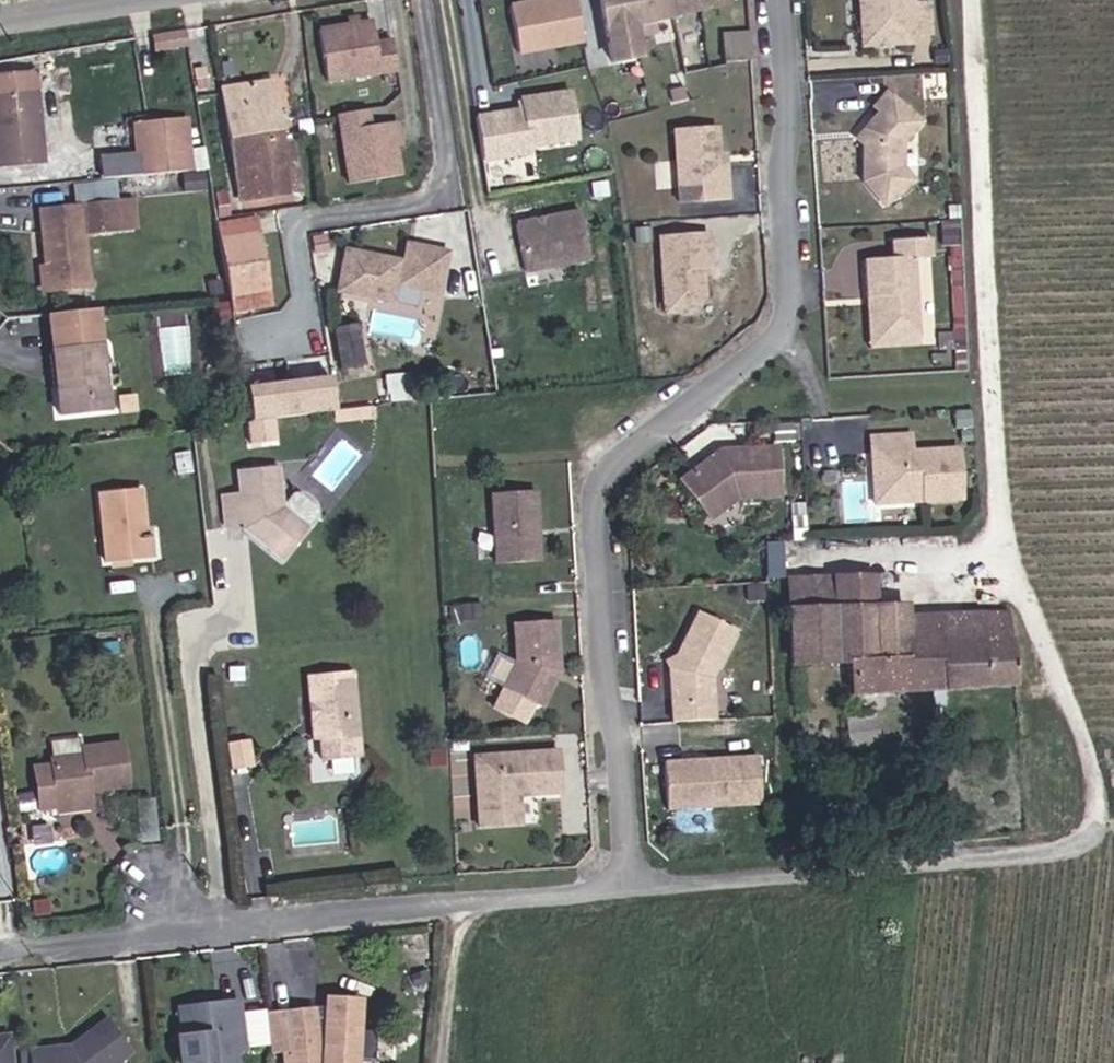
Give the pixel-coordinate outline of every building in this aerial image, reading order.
[(519,49),(587,44),(584,0),(516,0),(519,49)] [(612,56),(645,52),(640,24),(675,17),(672,0),(605,0),(612,56)] [(675,17),(729,6),(728,0),(672,0),(675,17)] [(925,34),(873,37),(855,21),(853,0),(843,0),(846,48),(926,43),(925,34)] [(943,33),(941,0),(853,0),(855,21),(873,37),(925,34),(943,33)] [(372,17),(317,26),(325,77),(396,66),(391,36),(375,39),(372,17)] [(189,27),(157,31),(159,47),(191,43),(189,27)] [(759,36),(730,41),(734,68),(761,64),(759,36)] [(33,81),(0,84),(0,173),(43,168),(33,81)] [(522,105),(480,111),(486,157),(585,143),(577,86),(521,94),(522,105)] [(298,198),(279,87),(227,92),(245,204),(298,198)] [(898,92),(886,107),(891,111),(876,129),(876,135),(872,135),(871,176),(893,206),(924,181),(913,167),(915,144),(933,121),(898,92)] [(367,106),(337,111),(349,180),(400,172),(395,141),(392,119),(369,122),(367,106)] [(397,118),(392,119),(395,141),(401,140),(397,118)] [(101,184),(191,174),(185,126),(135,131),(137,161),(100,165),(101,184)] [(723,128),(682,131),(687,204),(736,200),(734,182),(728,182),(723,128)] [(91,292),(86,246),(126,240),(123,206),(41,216),(49,298),(91,292)] [(573,215),(580,266),(593,264),(587,213),(573,215)] [(573,215),(543,219),(552,270),(580,266),(573,215)] [(254,216),(218,221),(222,241),(258,238),(254,216)] [(552,270),(543,219),(523,221),(529,273),(552,270)] [(718,235),(669,239),(675,315),(702,313),(714,298),(712,269),(720,268),(718,235)] [(258,238),(222,241),(231,294),(266,292),(258,238)] [(939,260),(937,238),(898,241),(899,259),(870,260),(873,300),(882,301),(884,329),(898,342),(926,340),(922,261),(939,260)] [(441,291),(449,252),(409,244),(406,261),(348,249),(340,288),(394,299),(397,282),(441,291)] [(953,343),(965,343),(968,262),(957,261),(953,343)] [(298,288),(295,270),(282,272),(283,289),(298,288)] [(266,292),(231,294),(234,313),(268,308),(266,292)] [(882,301),(873,300),(876,343),(898,342),(884,329),(882,301)] [(95,312),(52,318),(58,413),(104,411),(95,312)] [(362,321),(338,326),(347,369),(371,363),(362,321)] [(331,381),(247,389),(252,419),(337,412),(331,381)] [(983,409),(966,410),(967,427),(983,426),(983,409)] [(982,430),(969,431),(970,444),(983,443),(982,430)] [(919,432),(879,434),(879,452),(887,452),(888,479),(904,493),(932,491),(932,499),(971,497),(968,446),(920,449),(919,432)] [(786,493),(784,446),(728,450),(686,480),(714,519),(744,497),(786,493)] [(882,501),(932,499),(932,491),(904,493),(888,479),(887,452),(879,452),(882,501)] [(300,494),(295,494),(282,508),(279,468),(238,469),(240,500),(225,500),(225,528),(258,527),(267,536),(264,541),(287,561),(310,531),(307,528),(318,518),(318,511),(300,494)] [(543,559),(539,488),(495,491),(499,561),(543,559)] [(147,560),(140,493),(99,497),(107,566),(147,560)] [(878,693),(902,692),(907,691),(908,708),(918,707),(918,689),(1019,686),(1017,641),(1014,638),(1012,614),(990,615),(992,652),(947,653),(946,617),(905,618),(903,607),(873,608),(871,575),(839,578),(841,611),(844,657),(845,661),(877,659),(878,693)] [(786,581),(788,615),(841,611),(839,578),(786,581)] [(774,579),(758,580),(759,597),(775,596),(774,579)] [(484,600),(463,601),(464,617),(485,616),(484,600)] [(672,666),(676,718),(719,715),(716,674),(740,629),(703,608),(672,666)] [(841,611),(788,615),(789,661),(844,657),(841,611)] [(992,652),(990,615),(946,617),(947,653),(992,652)] [(562,668),(559,618),(518,620),(520,659),(508,684),(544,703),(558,678),(557,668),(562,668)] [(515,660),(503,654),(494,676),(506,681),(515,660)] [(368,763),(358,676),(312,682),(316,711),(323,714),(324,729),(319,732),(320,746),(330,746),(332,768),(368,763)] [(878,732),(877,715),(850,716),(850,733),(878,732)] [(444,771),(443,745),(426,745),(428,771),(444,771)] [(126,783),(124,746),(84,750),(85,755),(50,759),(50,765),(34,767),(37,807),(55,805),(55,798),(86,794),(85,781),(102,779),(103,787),(126,783)] [(563,788),(561,746),(477,750),(481,821),(521,819),(520,790),(563,788)] [(763,751),(669,757),(673,806),(767,800),(763,751)] [(55,798),(55,805),(56,811),(87,807),(86,794),(55,798)] [(161,795),(144,797),(149,835),(166,833),(161,795)] [(281,1010),(284,1040),(287,1062),(348,1062),(358,994),(326,990),(324,1005),(281,1010)] [(200,1001),(176,1004),(178,1025),(175,1025),(178,1053),(186,1052),(188,1062),(233,1062),(231,1038),(240,1037),(235,991),(199,995),(200,1001)] [(200,1001),(199,995),(175,997),(176,1004),(200,1001)] [(284,1040),(281,1010),(264,1011),(268,1042),(284,1040)] [(69,1040),(27,1046),(29,1062),(107,1062),(131,1046),(107,1012),(69,1040)] [(8,1031),(0,1032),(0,1062),(12,1062),(8,1031)]
